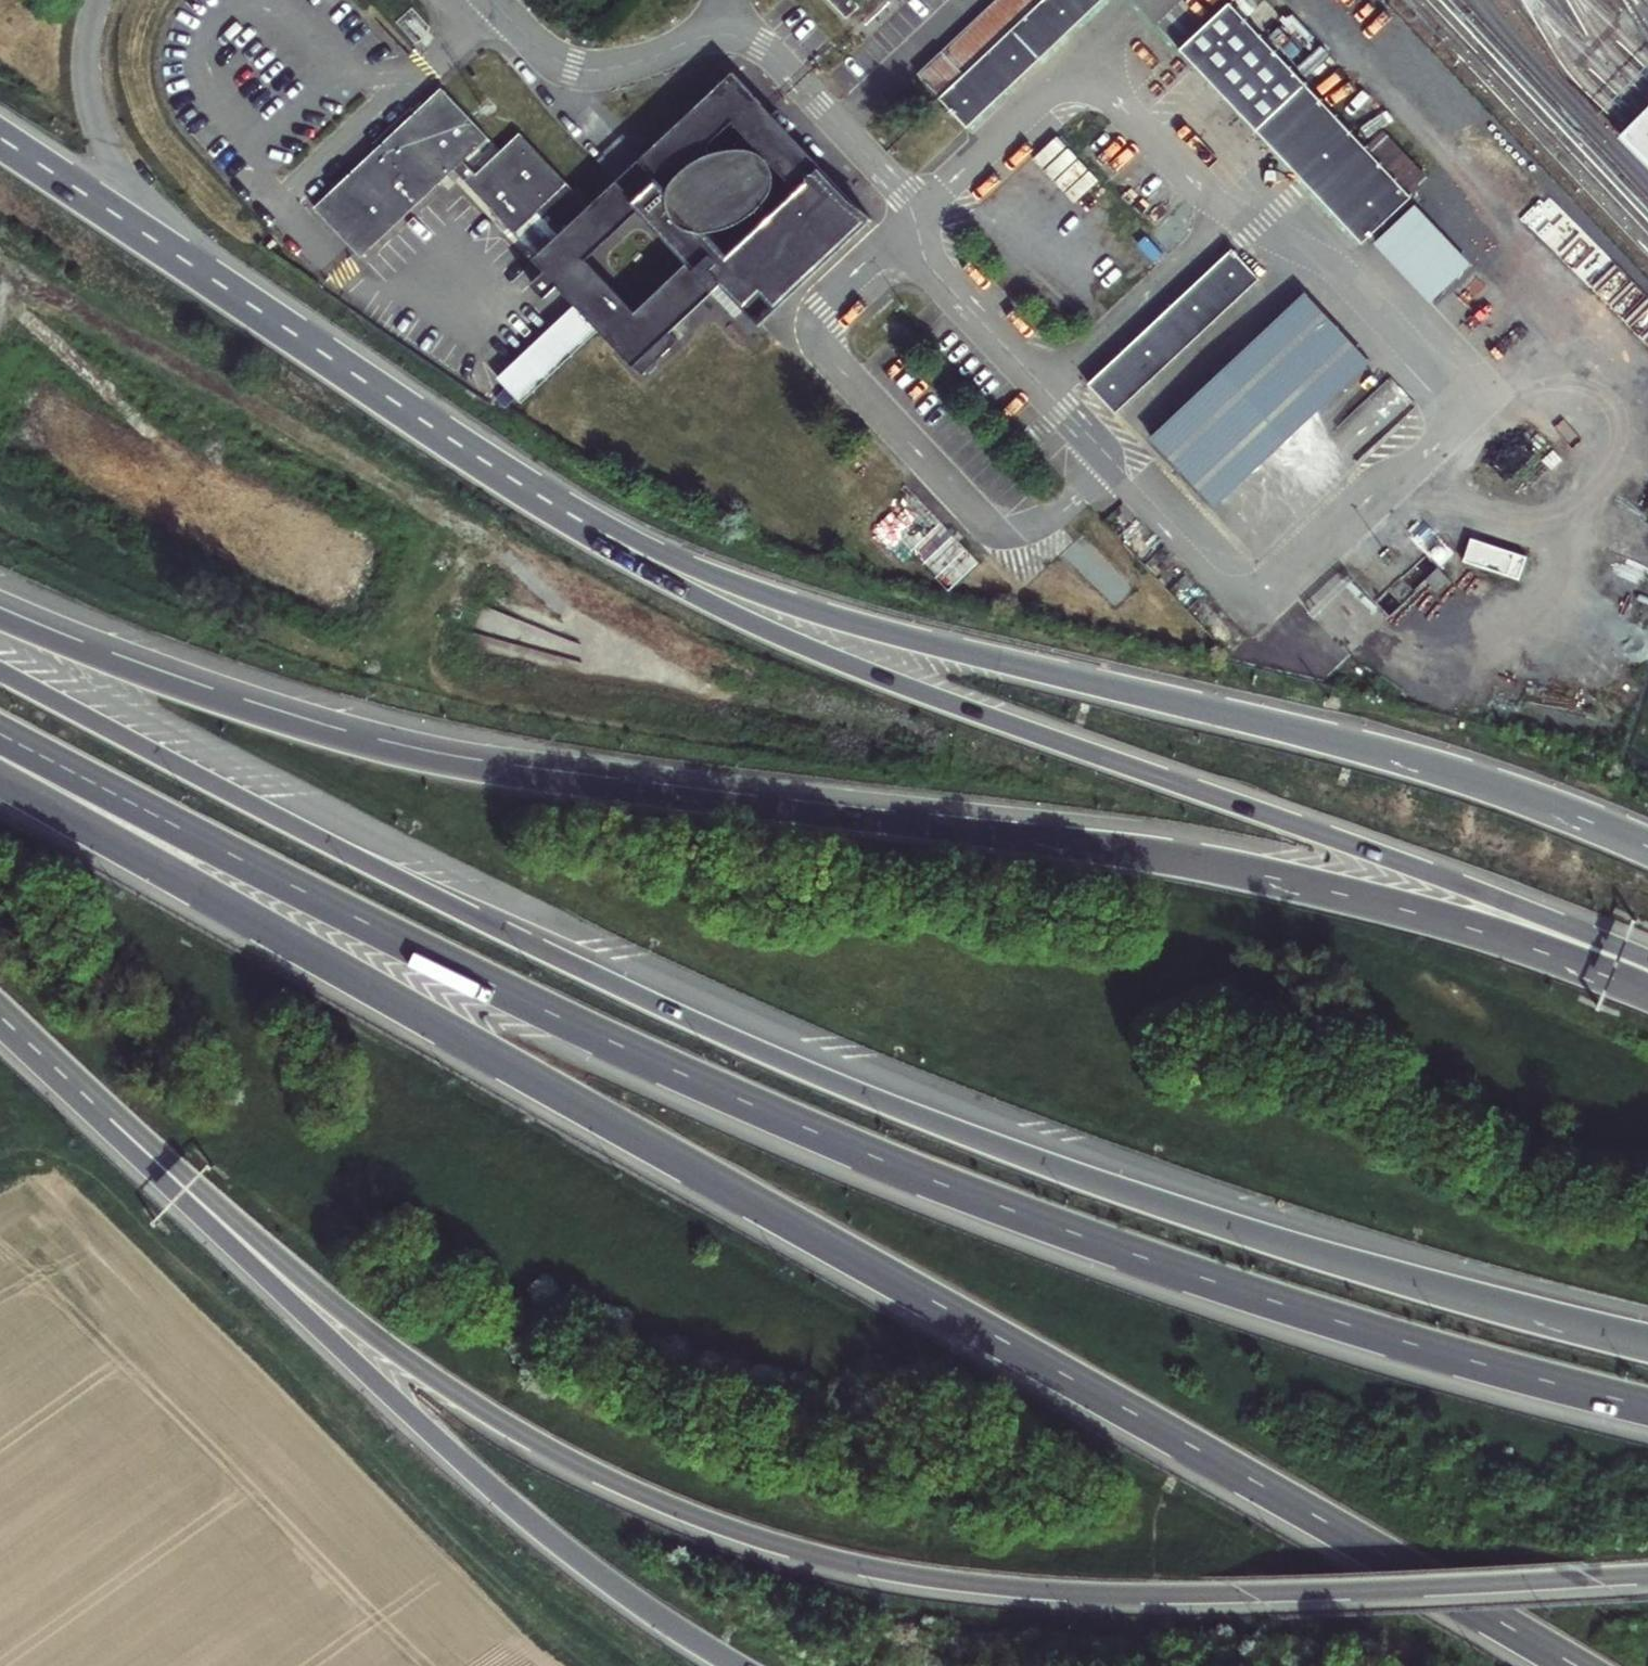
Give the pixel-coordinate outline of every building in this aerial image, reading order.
[(836,17),(851,3),(849,0),(821,0),(836,17)] [(916,78),(969,134),(1110,0),(999,0),(916,78)] [(1232,12),(1184,56),(1367,251),(1416,204),(1232,12)] [(867,239),(723,87),(637,168),(771,308),(781,319),(867,239)] [(760,318),(771,308),(637,168),(592,210),(519,133),(475,175),(463,162),(488,138),(441,88),(315,208),(362,258),(454,170),(548,269),(532,284),(545,298),(559,286),(587,259),(639,210),(689,262),(637,312),(619,329),(587,295),(577,304),(498,379),(522,403),(601,329),(642,372),(678,338),(670,329),(723,279),(760,318)] [(1637,130),(1629,139),(1647,157),(1647,119),(1637,130)] [(1083,187),(1084,189),(1098,175),(1055,136),(1033,160),(1073,197),(1083,187)] [(1236,256),(1094,389),(1120,417),(1264,282),(1236,256)] [(587,259),(559,286),(577,304),(587,295),(619,329),(637,312),(604,278),(587,259)] [(1215,505),(1373,361),(1307,289),(1149,434),(1215,505)] [(978,559),(910,486),(870,524),(937,597),(978,559)] [(1472,536),(1464,560),(1520,579),(1528,555),(1472,536)]
